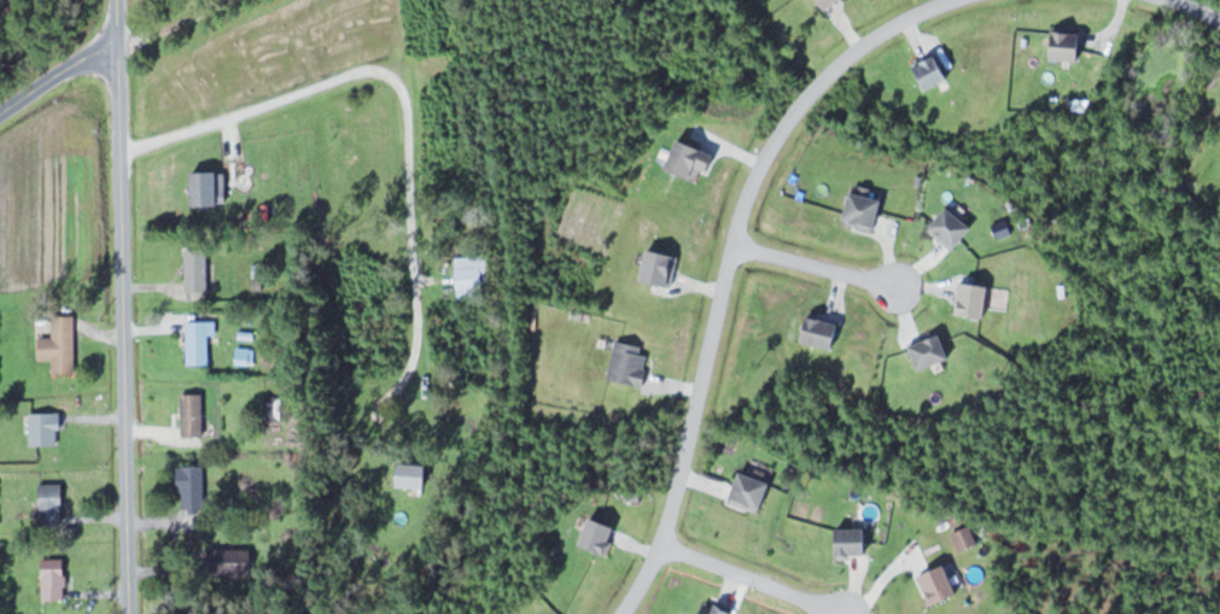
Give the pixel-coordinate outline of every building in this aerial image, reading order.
[(824,11),(840,0),(816,0),(824,11)] [(1086,31),(1052,31),(1052,59),(1086,59),(1086,31)] [(913,64),(925,90),(953,76),(941,51),(913,64)] [(719,153),(682,137),(668,167),(698,180),(703,168),(711,172),(719,153)] [(196,203),(227,203),(227,171),(196,171),(196,203)] [(847,222),(880,228),(886,196),(853,190),(847,222)] [(955,250),(975,227),(951,205),(930,228),(955,250)] [(681,255),(652,246),(643,278),(672,286),(681,255)] [(187,247),(187,291),(209,291),(209,247),(187,247)] [(490,299),(490,255),(458,255),(458,299),(490,299)] [(961,315),(991,315),(991,282),(961,282),(961,315)] [(842,320),(806,315),(803,342),(839,347),(842,320)] [(189,364),(211,364),(211,334),(217,334),(217,320),(189,320),(189,364)] [(54,372),(77,372),(77,329),(54,329),(54,372)] [(954,357),(942,330),(913,343),(924,369),(954,357)] [(609,377),(644,386),(653,347),(618,339),(609,377)] [(183,437),(205,437),(205,393),(183,393),(183,437)] [(31,444),(61,444),(61,412),(31,412),(31,444)] [(431,486),(431,463),(399,463),(399,486),(431,486)] [(206,511),(206,465),(182,465),(182,511),(206,511)] [(759,513),(775,485),(747,469),(731,498),(759,513)] [(64,523),(64,483),(41,483),(41,523),(64,523)] [(619,526),(592,515),(581,544),(608,554),(619,526)] [(836,527),(836,555),(871,555),(871,527),(836,527)] [(254,549),(214,548),(213,577),(254,578),(254,549)] [(43,599),(66,599),(67,558),(43,557),(43,599)] [(920,575),(934,605),(961,593),(948,563),(920,575)] [(736,610),(709,598),(702,613),(734,613),(736,610)]
